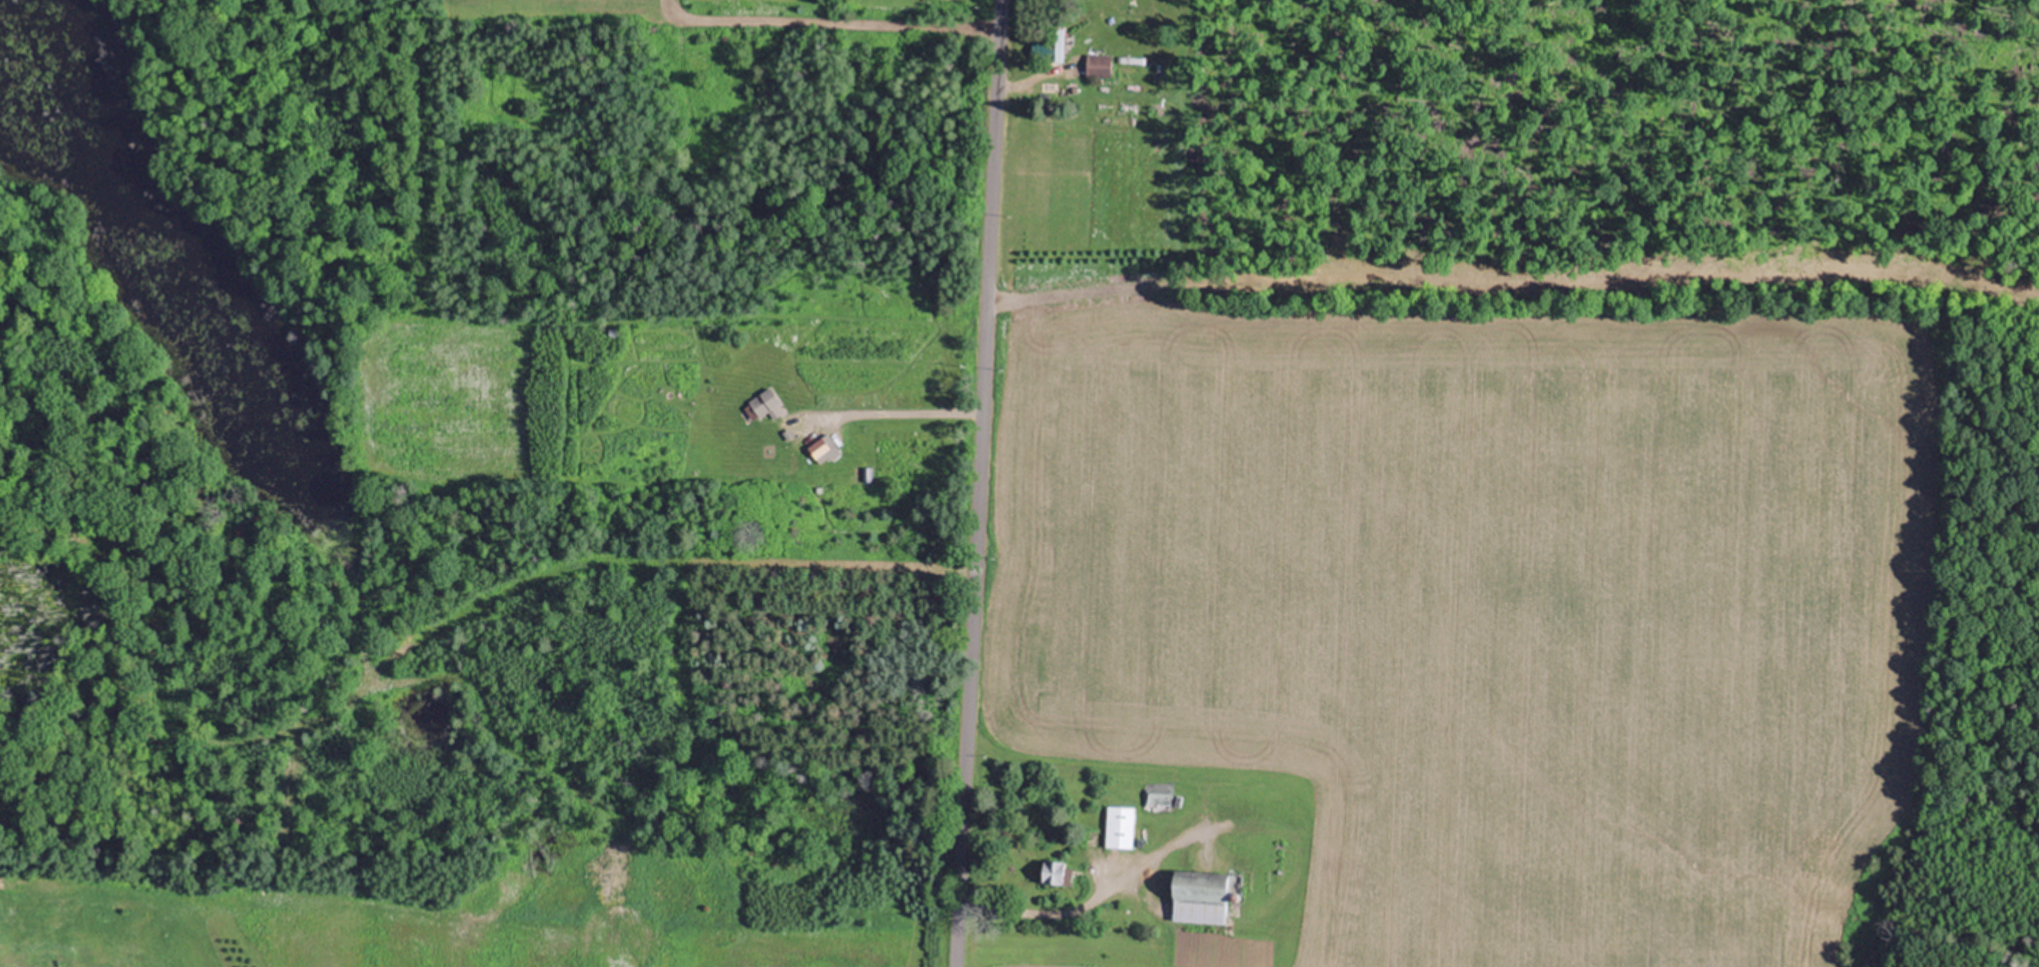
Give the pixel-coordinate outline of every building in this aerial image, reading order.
[(1061,61),(1061,29),(1053,29),(1053,40),(1031,40),(1031,61),(1061,61)] [(1084,76),(1109,76),(1109,53),(1084,53),(1084,76)] [(1039,92),(1055,92),(1055,82),(1039,82),(1039,92)] [(777,414),(773,406),(777,404),(770,389),(747,400),(755,417),(767,411),(770,418),(777,414)] [(1169,789),(1142,789),(1142,810),(1169,810),(1169,789)] [(1132,806),(1105,806),(1104,848),(1131,848),(1132,806)] [(1051,885),(1069,885),(1069,862),(1051,862),(1051,885)] [(1239,874),(1174,870),(1171,921),(1225,923),(1227,902),(1238,902),(1239,874)]
